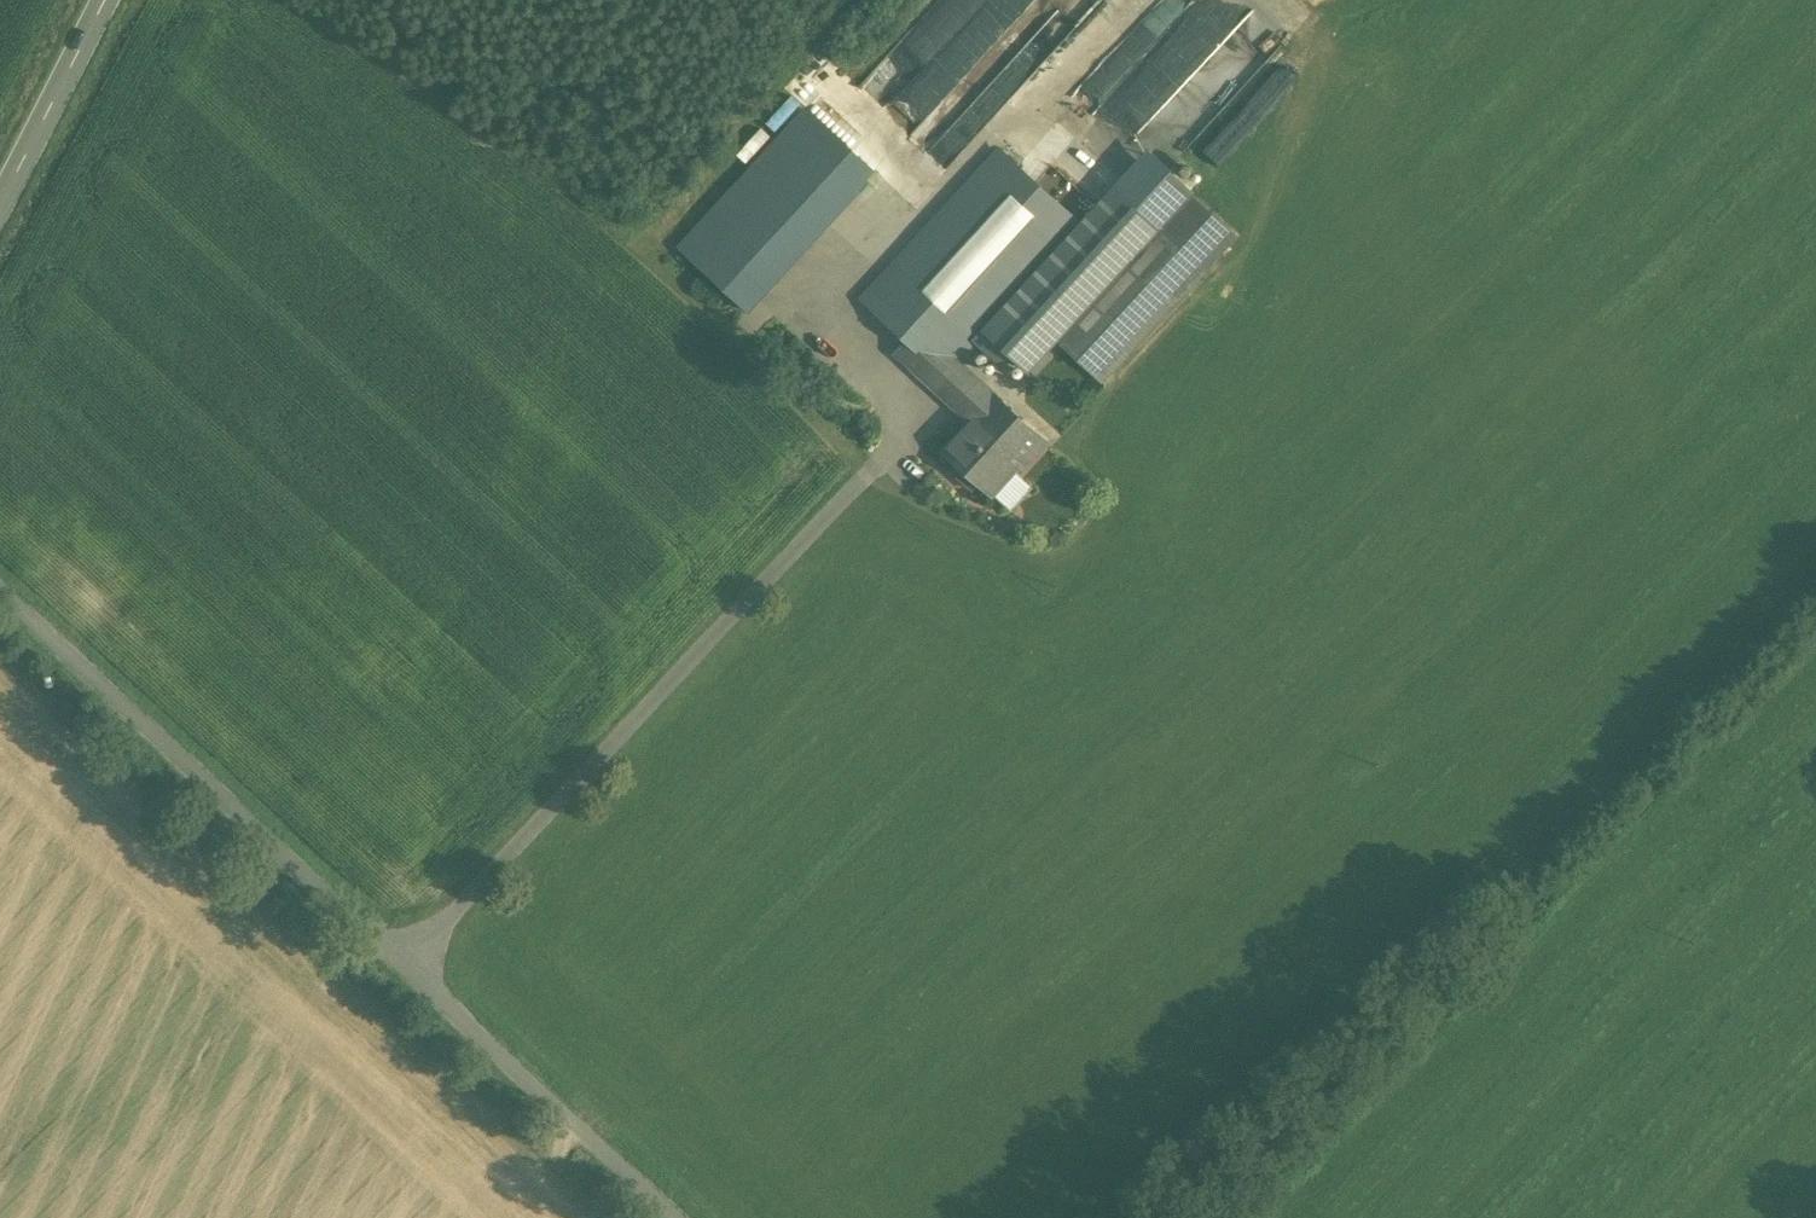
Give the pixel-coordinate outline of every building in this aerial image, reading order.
[(1026,7),(1024,1),(1025,0),(945,0),(920,29),(933,40),(930,51),(932,53),(924,63),(919,62),(917,70),(911,76),(913,82),(949,40),(949,42),(961,28),(983,23),(992,31),(995,20),(1012,24),(1026,7)] [(892,104),(935,146),(996,85),(1010,99),(1080,27),(1061,9),(1021,49),(1004,33),(957,81),(936,60),(892,104)] [(768,281),(863,179),(794,116),(699,218),(768,281)] [(1086,211),(1003,136),(867,289),(925,343),(914,355),(971,407),(939,445),(995,496),(1052,430),(966,350),(990,322),(1032,361),(1060,329),(1107,376),(1212,262),(1116,177),(1086,211)]
